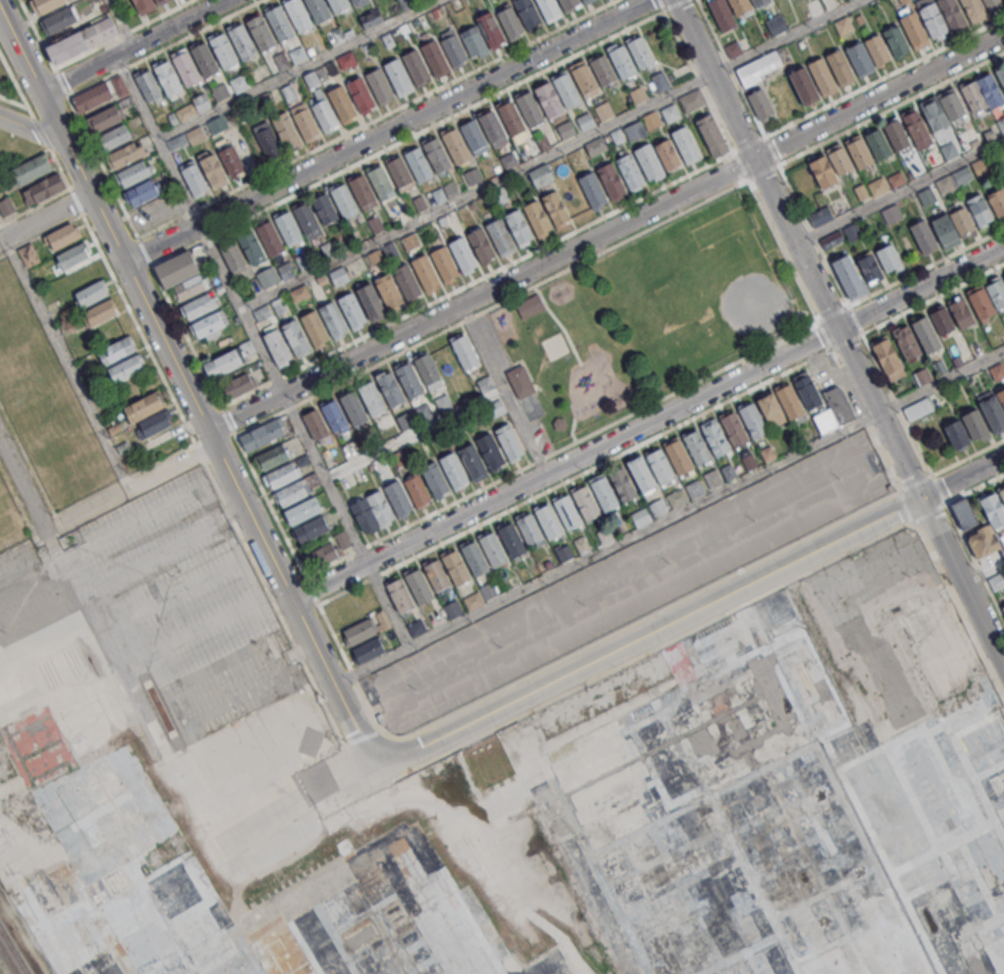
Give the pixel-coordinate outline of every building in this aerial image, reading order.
[(68,0),(33,0),(40,14),(68,0)] [(153,0),(131,0),(139,16),(156,7),(153,0)] [(300,0),(288,0),(283,3),(298,33),(312,25),(300,0)] [(332,16),(323,0),(303,0),(316,24),(332,16)] [(350,7),(347,0),(327,0),(334,14),(350,7)] [(369,0),(350,0),(354,8),(370,2),(369,0)] [(526,29),(512,0),(532,0),(542,21),(526,29)] [(546,22),(535,0),(556,0),(563,14),(546,22)] [(564,13),(558,0),(579,0),(581,5),(564,13)] [(736,24),(725,0),(713,0),(707,3),(721,31),(736,24)] [(747,0),(728,0),(736,16),(751,9),(747,0)] [(771,0),(750,0),(754,8),(771,0)] [(965,22),(954,0),(936,0),(950,29),(965,22)] [(988,16),(980,0),(959,0),(971,24),(988,16)] [(1003,2),(1002,0),(982,0),(987,10),(1003,2)] [(931,38),(948,30),(934,1),(918,10),(931,38)] [(280,43),(295,35),(280,4),(264,12),(280,43)] [(43,19),(70,5),(77,20),(50,33),(43,19)] [(524,31),(508,39),(496,13),(511,5),(524,31)] [(359,17),(380,7),(385,19),(364,29),(359,17)] [(430,10),(437,7),(441,14),(434,18),(430,10)] [(475,18),(491,11),(506,42),(490,49),(475,18)] [(914,50),(929,43),(914,11),(899,18),(914,50)] [(260,52),(276,44),(260,13),(245,21),(260,52)] [(765,22),(772,36),(788,29),(780,14),(765,22)] [(46,47),(111,15),(119,32),(54,64),(46,47)] [(833,22),(839,36),(854,29),(848,15),(833,22)] [(411,21),(416,18),(419,25),(414,27),(411,21)] [(227,31),(242,23),(257,53),(242,60),(227,31)] [(460,33),(476,25),(489,52),(472,60),(460,33)] [(895,57),(910,49),(898,25),(883,32),(895,57)] [(331,31),(339,27),(345,39),(337,43),(331,31)] [(209,40),(223,32),(238,62),(224,69),(209,40)] [(381,36),(389,32),(395,44),(386,48),(381,36)] [(440,40),(456,33),(469,60),(453,68),(440,40)] [(876,65),(891,58),(879,33),(864,40),(876,65)] [(627,42),(642,35),(656,64),(641,71),(627,42)] [(419,45),(436,38),(451,70),(435,78),(419,45)] [(743,51),(737,40),(724,47),(730,58),(743,51)] [(204,77),(219,69),(205,41),(190,48),(204,77)] [(858,76),(875,67),(861,41),(845,49),(858,76)] [(288,51),(302,44),(308,58),(294,64),(288,51)] [(609,52),(624,45),(636,72),(621,79),(609,52)] [(401,55),(417,48),(431,78),(415,85),(401,55)] [(840,87),(855,80),(840,48),(825,55),(840,87)] [(201,79),(186,50),(171,58),(185,87),(201,79)] [(336,57),(351,50),(358,63),(342,70),(336,57)] [(271,56),(282,51),(289,66),(278,71),(271,56)] [(743,85),(782,68),(774,52),(736,69),(743,85)] [(589,61),(606,53),(618,78),(601,86),(589,61)] [(822,97),(838,89),(822,56),(806,64),(822,97)] [(383,64),(399,57),(414,90),(398,97),(383,64)] [(168,97),(183,89),(168,60),(153,67),(168,97)] [(324,64),(334,60),(339,72),(330,76),(324,64)] [(571,70),(586,63),(599,89),(584,96),(571,70)] [(803,106),(820,99),(804,65),(787,73),(803,106)] [(994,71),(1003,91),(1003,66),(994,71)] [(364,74),(380,67),(394,95),(378,102),(364,74)] [(135,77),(150,69),(163,94),(148,102),(135,77)] [(302,75),(315,69),(321,83),(309,89),(302,75)] [(552,79),(568,71),(582,101),(566,109),(552,79)] [(662,71),(670,87),(659,92),(652,76),(662,71)] [(1003,102),(1003,97),(990,71),(974,79),(990,109),(1003,102)] [(228,79),(244,72),(250,86),(235,94),(228,79)] [(346,82),(362,75),(376,106),(361,113),(346,82)] [(971,113),(986,106),(974,80),(959,88),(971,113)] [(71,97),(105,81),(114,99),(79,115),(71,97)] [(534,89),(550,81),(564,111),(548,118),(534,89)] [(210,89),(225,82),(231,94),(216,102),(210,89)] [(280,88),(291,83),(297,97),(286,102),(280,88)] [(327,91),(342,84),(357,114),(341,122),(327,91)] [(640,86),(646,98),(635,103),(629,91),(640,86)] [(949,121),(965,113),(952,86),(936,94),(949,121)] [(677,96),(697,87),(705,106),(686,115),(677,96)] [(773,112),(761,88),(748,94),(760,118),(773,112)] [(515,98),(531,90),(545,120),(529,127),(515,98)] [(191,98),(205,91),(212,105),(198,112),(191,98)] [(258,95),(267,91),(270,98),(261,102),(258,95)] [(932,132),(948,124),(934,94),(918,102),(932,132)] [(310,106),(326,98),(339,124),(322,132),(310,106)] [(497,107),(512,100),(526,129),(511,136),(497,107)] [(607,100),(614,113),(601,120),(594,106),(607,100)] [(174,110),(190,102),(195,113),(179,120),(174,110)] [(660,109),(673,103),(680,117),(667,123),(660,109)] [(115,104),(123,120),(94,134),(86,118),(115,104)] [(292,114),(307,107),(320,133),(304,140),(292,114)] [(914,142),(929,135),(915,107),(900,114),(914,142)] [(478,117),(495,109),(509,139),(492,147),(478,117)] [(575,117),(589,110),(596,125),(582,131),(575,117)] [(655,110),(661,124),(648,130),(642,116),(655,110)] [(167,114),(172,111),(178,122),(172,125),(167,114)] [(270,119),(287,111),(303,145),(286,153),(270,119)] [(694,120),(712,112),(730,150),(712,158),(694,120)] [(206,122),(222,114),(229,127),(213,135),(206,122)] [(995,122),(1001,134),(1003,132),(1003,117),(995,122)] [(459,125),(475,118),(488,147),(473,154),(459,125)] [(895,151),(910,144),(897,118),(882,126),(895,151)] [(554,126),(569,119),(575,132),(560,139),(554,126)] [(251,127),(268,120),(282,151),(266,159),(251,127)] [(624,127),(640,120),(647,134),(630,142),(624,127)] [(124,123),(131,138),(105,151),(98,136),(124,123)] [(672,132),(687,124),(702,155),(686,162),(672,132)] [(185,133),(200,125),(206,138),(192,146),(185,133)] [(440,134),(457,126),(471,157),(455,165),(440,134)] [(610,131),(618,127),(625,140),(616,144),(610,131)] [(877,160),(892,152),(879,127),(864,134),(877,160)] [(536,138),(546,133),(551,145),(541,150),(536,138)] [(166,141),(180,134),(185,143),(171,151),(166,141)] [(857,169),(873,161),(859,134),(844,142),(857,169)] [(585,143),(601,135),(608,149),(591,156),(585,143)] [(437,137),(451,166),(436,174),(422,144),(437,137)] [(680,163),(666,170),(654,145),(668,138),(680,163)] [(108,154),(134,141),(136,146),(140,144),(146,154),(115,169),(108,154)] [(946,160),(958,154),(953,141),(940,147),(946,160)] [(634,149),(650,142),(665,174),(649,181),(634,149)] [(838,175),(853,167),(840,142),(825,149),(838,175)] [(218,152),(234,144),(247,171),(231,179),(218,152)] [(404,153),(420,146),(434,175),(418,182),(404,153)] [(499,157),(512,150),(518,162),(504,168),(499,157)] [(53,169),(44,152),(9,171),(18,188),(53,169)] [(615,160),(631,152),(646,183),(630,191),(615,160)] [(199,160),(215,153),(228,181),(212,188),(199,160)] [(821,189),(838,181),(824,153),(807,161),(821,189)] [(385,162),(401,154),(416,184),(399,192),(385,162)] [(972,164),(978,177),(996,169),(990,156),(972,164)] [(117,172),(142,160),(150,174),(124,187),(117,172)] [(597,168),(611,161),(626,191),(611,198),(597,168)] [(180,170),(197,162),(209,188),(192,195),(180,170)] [(528,172),(547,163),(554,179),(536,187),(528,172)] [(367,171),(382,164),(396,193),(380,200),(367,171)] [(463,172),(477,165),(484,181),(470,187),(463,172)] [(577,178),(593,170),(607,199),(591,207),(577,178)] [(893,188),(906,181),(901,171),(888,177),(893,188)] [(64,187),(56,173),(20,192),(28,206),(64,187)] [(348,181),(364,173),(378,202),(361,210),(348,181)] [(868,183),(874,196),(889,189),(883,176),(868,183)] [(126,191),(151,179),(158,193),(133,206),(126,191)] [(442,185),(453,180),(458,192),(448,197),(442,185)] [(947,190),(954,186),(952,182),(945,185),(947,190)] [(330,191),(345,183),(358,212),(343,219),(330,191)] [(429,192),(441,186),(446,197),(434,203),(429,192)] [(492,190),(501,186),(508,200),(499,205),(492,190)] [(923,206),(936,201),(929,187),(917,192),(923,206)] [(1003,187),(1003,189),(1003,214),(997,217),(986,195),(1003,187)] [(541,197),(556,189),(572,221),(556,229),(541,197)] [(482,195),(489,191),(496,205),(488,208),(482,195)] [(311,200),(326,192),(338,218),(323,225),(311,200)] [(411,198),(422,193),(429,207),(418,212),(411,198)] [(993,218),(981,193),(965,200),(978,226),(993,218)] [(4,216),(0,210),(0,200),(7,196),(15,210),(4,216)] [(523,207),(538,199),(551,228),(536,235),(523,207)] [(292,209),(308,201),(322,231),(306,238),(292,209)] [(903,217),(896,203),(881,210),(888,224),(903,217)] [(814,227),(834,218),(828,205),(808,214),(814,227)] [(960,235),(975,228),(964,206),(949,214),(960,235)] [(504,215),(520,207),(534,238),(518,246),(504,215)] [(289,210),(303,240),(287,247),(273,218),(289,210)] [(366,219),(378,213),(385,228),(373,234),(366,219)] [(942,245),(958,236),(947,213),(930,221),(942,245)] [(440,226),(437,219),(444,216),(447,222),(440,226)] [(485,224),(502,216),(516,248),(499,256),(485,224)] [(923,254),(939,246),(924,218),(908,226),(923,254)] [(255,228),(271,220),(285,249),(269,257),(255,228)] [(45,235),(71,222),(79,238),(53,251),(45,235)] [(862,234),(854,223),(844,230),(853,241),(862,234)] [(467,233),(481,226),(495,256),(481,263),(467,233)] [(238,237),(253,230),(266,258),(252,265),(238,237)] [(401,238),(415,231),(421,243),(407,250),(401,238)] [(844,241),(841,232),(821,238),(823,248),(844,241)] [(463,236),(477,266),(461,273),(447,243),(463,236)] [(219,246),(235,239),(247,265),(232,273),(219,246)] [(319,245),(330,240),(335,251),(324,256),(319,245)] [(381,246),(394,240),(400,253),(387,259),(381,246)] [(56,255),(84,241),(91,256),(63,270),(56,255)] [(885,272),(902,264),(891,243),(875,250),(885,272)] [(429,252),(445,244),(460,274),(443,282),(429,252)] [(366,254),(379,247),(386,261),(373,267),(366,254)] [(153,266),(190,248),(201,271),(164,288),(153,266)] [(313,266),(306,252),(294,258),(301,272),(313,266)] [(866,281),(882,273),(871,252),(856,260),(866,281)] [(849,301),(867,293),(847,253),(830,262),(849,301)] [(410,261),(427,254),(441,284),(424,291),(410,261)] [(276,266),(289,260),(295,272),(282,279),(276,266)] [(392,270),(407,263),(422,293),(407,301),(392,270)] [(256,273),(273,265),(280,280),(263,288),(256,273)] [(328,273),(343,266),(349,279),(334,286),(328,273)] [(173,287),(203,272),(210,287),(179,301),(173,287)] [(315,277),(324,272),(328,280),(318,285),(315,277)] [(373,280),(390,272),(405,302),(388,310),(373,280)] [(74,292),(82,308),(110,293),(103,277),(74,292)] [(1000,278),(984,286),(995,309),(1003,305),(1003,287),(1000,278)] [(355,289),(371,281),(387,315),(371,322),(355,289)] [(289,291),(304,284),(309,295),(294,302),(289,291)] [(979,320),(996,312),(983,287),(967,295),(979,320)] [(181,305),(212,290),(219,305),(188,319),(181,305)] [(336,298),(352,290),(366,321),(351,328),(336,298)] [(545,309),(538,293),(516,304),(523,320),(545,309)] [(270,301),(281,296),(287,309),(276,314),(270,301)] [(959,329),(976,321),(964,296),(947,304),(959,329)] [(84,311),(112,297),(120,311),(91,325),(84,311)] [(318,308),(334,300),(348,330),(332,338),(318,308)] [(252,311),(266,304),(272,315),(257,321),(252,311)] [(939,335),(954,328),(944,306),(929,313),(939,335)] [(191,324),(222,309),(230,324),(198,339),(191,324)] [(300,317),(315,310),(328,339),(314,346),(300,317)] [(926,353),(941,345),(926,315),(910,323),(926,353)] [(280,325),(297,317),(312,350),(296,358),(280,325)] [(905,360),(922,352),(907,324),(891,332),(905,360)] [(262,335),(278,327),(293,359),(277,366),(262,335)] [(449,341),(466,333),(480,363),(464,371),(449,341)] [(105,366),(97,351),(130,334),(137,348),(105,366)] [(890,381),(905,373),(886,334),(871,342),(890,381)] [(238,344),(251,338),(257,350),(244,356),(238,344)] [(202,364),(236,348),(243,364),(210,379),(202,364)] [(413,359),(429,351),(443,380),(427,388),(413,359)] [(107,369),(115,383),(147,367),(139,352),(107,369)] [(938,375),(947,370),(941,359),(933,364),(938,375)] [(393,368),(409,360),(425,391),(409,399),(393,368)] [(505,371),(523,362),(537,389),(518,398),(505,371)] [(994,379),(1003,375),(1003,369),(1002,363),(989,368),(994,379)] [(933,378),(926,366),(913,373),(920,385),(933,378)] [(221,384),(250,370),(257,385),(228,399),(221,384)] [(375,377),(391,370),(405,400),(390,408),(375,377)] [(792,378),(807,370),(822,400),(806,408),(792,378)] [(489,374),(495,386),(481,393),(475,380),(489,374)] [(356,387),(372,379),(387,409),(371,417),(356,387)] [(775,390),(789,383),(804,412),(789,419),(775,390)] [(830,407),(822,392),(839,384),(855,418),(822,434),(813,415),(830,407)] [(996,391),(1003,408),(1003,387),(996,391)] [(338,395),(353,388),(369,419),(353,427),(338,395)] [(123,407),(158,389),(167,405),(132,423),(123,407)] [(1003,429),(1003,413),(993,389),(976,396),(994,434),(1003,429)] [(756,398),(772,390),(786,419),(770,426),(756,398)] [(433,398),(446,392),(452,406),(440,412),(433,398)] [(933,410),(927,397),(902,408),(908,421),(933,410)] [(320,406),(335,398),(348,425),(333,432),(320,406)] [(499,398),(506,411),(491,418),(485,405),(499,398)] [(415,407),(429,401),(435,414),(421,421),(415,407)] [(739,410),(753,403),(766,431),(752,438),(739,410)] [(300,414),(317,406),(329,432),(313,440),(300,414)] [(972,439),(989,431),(977,407),(960,415),(972,439)] [(141,439),(133,425),(168,408),(176,422),(141,439)] [(395,417),(409,410),(415,423),(402,429),(395,417)] [(719,418),(734,410),(749,440),(734,447),(719,418)] [(238,435),(277,417),(285,433),(246,452),(238,435)] [(700,425),(715,417),(731,449),(715,457),(700,425)] [(954,449),(970,441),(959,418),(943,426),(954,449)] [(107,428),(111,435),(123,429),(119,421),(107,428)] [(510,422),(525,453),(509,461),(494,430),(510,422)] [(683,436),(698,429),(713,459),(698,466),(683,436)] [(489,431),(506,465),(491,472),(474,439),(489,431)] [(662,444),(678,436),(694,468),(677,476),(662,444)] [(115,445),(120,454),(130,448),(126,440),(115,445)] [(457,449),(472,442),(488,475),(473,482),(457,449)] [(256,456),(282,443),(290,458),(264,471),(256,456)] [(759,450),(770,444),(776,456),(766,462),(759,450)] [(396,466),(407,461),(399,448),(389,453),(396,466)] [(660,448),(674,477),(659,484),(645,455),(660,448)] [(438,458),(454,451),(469,481),(453,489),(438,458)] [(295,458),(306,452),(310,463),(300,468),(295,458)] [(624,461),(641,453),(656,484),(640,493),(624,461)] [(740,458),(752,453),(757,464),(746,470),(740,458)] [(420,467),(435,460),(449,490),(435,497),(420,467)] [(265,474),(291,461),(298,475),(272,488),(265,474)] [(720,467),(730,462),(736,475),(727,480),(720,467)] [(608,474),(623,466),(637,495),(622,503),(608,474)] [(701,474),(716,467),(723,482),(708,489),(701,474)] [(316,471),(321,481),(310,487),(304,477),(316,471)] [(418,474),(431,501),(415,508),(402,481),(418,474)] [(589,483),(604,475),(619,505),(604,513),(589,483)] [(274,492),(304,477),(310,487),(312,492),(282,507),(274,492)] [(398,479),(413,510),(397,517),(382,487),(398,479)] [(685,485),(698,479),(704,491),(691,498),(685,485)] [(571,492),(587,484),(601,514),(585,521),(571,492)] [(666,494),(682,486),(689,500),(673,508),(666,494)] [(380,489),(394,517),(379,524),(366,497),(380,489)] [(1003,523),(1003,508),(995,491),(978,499),(993,528),(1003,523)] [(553,501),(568,494),(582,523),(567,530),(553,501)] [(962,530),(978,522),(965,495),(949,503),(962,530)] [(282,512),(314,496),(321,510),(289,526),(282,512)] [(647,504),(662,496),(668,509),(653,516),(647,504)] [(349,504),(363,497),(377,525),(363,532),(349,504)] [(534,510),(551,502),(565,531),(548,539),(534,510)] [(629,514),(645,506),(652,520),(636,528),(629,514)] [(515,520),(531,512),(544,538),(528,546),(515,520)] [(293,528),(323,514),(330,528),(300,543),(293,528)] [(497,529),(513,521),(527,550),(511,557),(497,529)] [(1001,546),(976,558),(965,536),(990,524),(1001,546)] [(595,531),(609,525),(615,537),(601,544),(595,531)] [(478,539),(494,531),(508,559),(492,567),(478,539)] [(335,537),(341,549),(351,544),(345,532),(335,537)] [(572,539),(583,533),(591,550),(580,555),(572,539)] [(459,547),(475,539),(490,571),(475,578),(459,547)] [(338,556),(331,541),(305,555),(313,569),(338,556)] [(553,548),(568,541),(575,555),(560,562),(553,548)] [(440,557),(457,548),(472,579),(455,587),(440,557)] [(422,566),(437,558),(450,584),(435,591),(422,566)] [(543,562),(551,558),(554,564),(546,568),(543,562)] [(418,568),(433,597),(418,604),(403,575),(418,568)] [(993,591),(1003,586),(1003,570),(987,578),(993,591)] [(385,584),(401,576),(416,606),(400,614),(385,584)] [(479,586),(492,580),(498,594),(486,600),(479,586)] [(461,598),(478,590),(485,603),(468,611),(461,598)] [(443,606),(457,599),(462,611),(449,618),(443,606)] [(342,630),(370,616),(378,632),(349,646),(342,630)] [(405,625),(422,617),(428,629),(411,637),(405,625)] [(359,661),(353,649),(378,637),(384,649),(359,661)] [(912,950),(909,945),(862,944),(865,848),(864,845),(834,844),(831,841),(832,811),(821,795),(811,794),(797,803),(796,854),(794,855),(743,854),(744,831),(747,829),(737,814),(735,815),(735,819),(695,846),(739,911),(751,911),(750,936),(775,937),(738,962),(738,968),(741,973),(912,973),(912,950)] [(388,923),(404,920),(401,906),(385,909),(388,923)]
